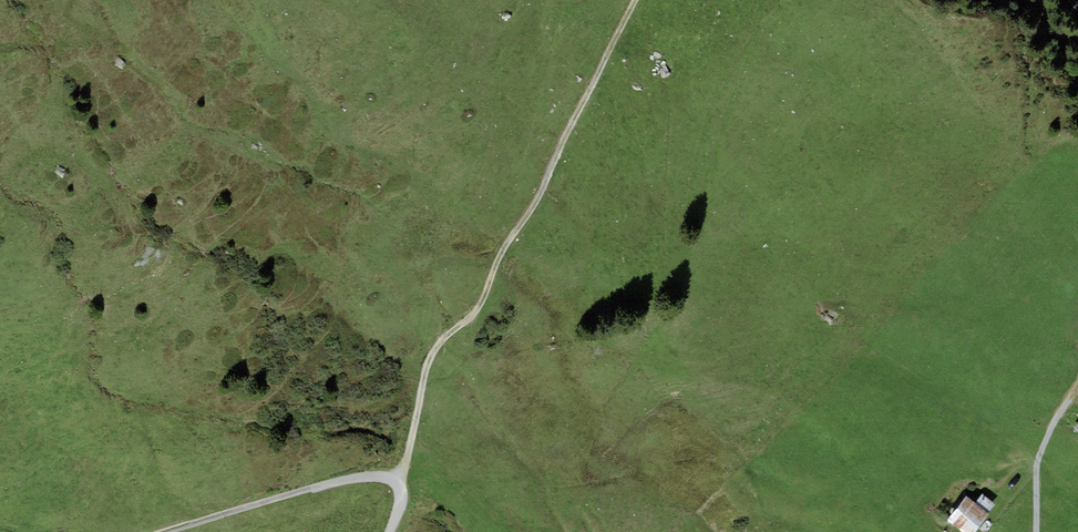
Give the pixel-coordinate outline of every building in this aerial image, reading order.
[(989,515),(988,514),(995,504),(982,494),(974,504),(966,497),(948,520),(963,531),(976,531),(989,515)]
